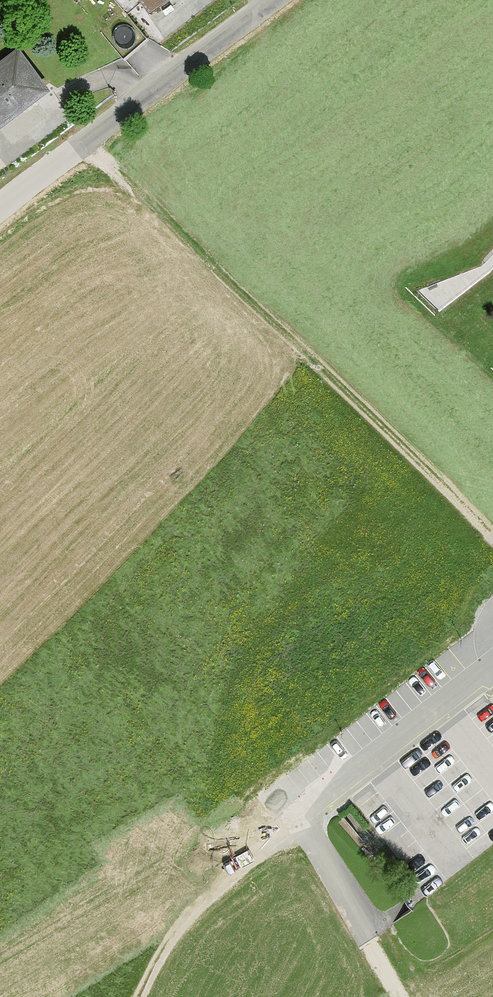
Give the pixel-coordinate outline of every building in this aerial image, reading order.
[(151,10),(163,0),(143,0),(151,10)] [(19,47),(0,61),(0,124),(49,87),(19,47)]
